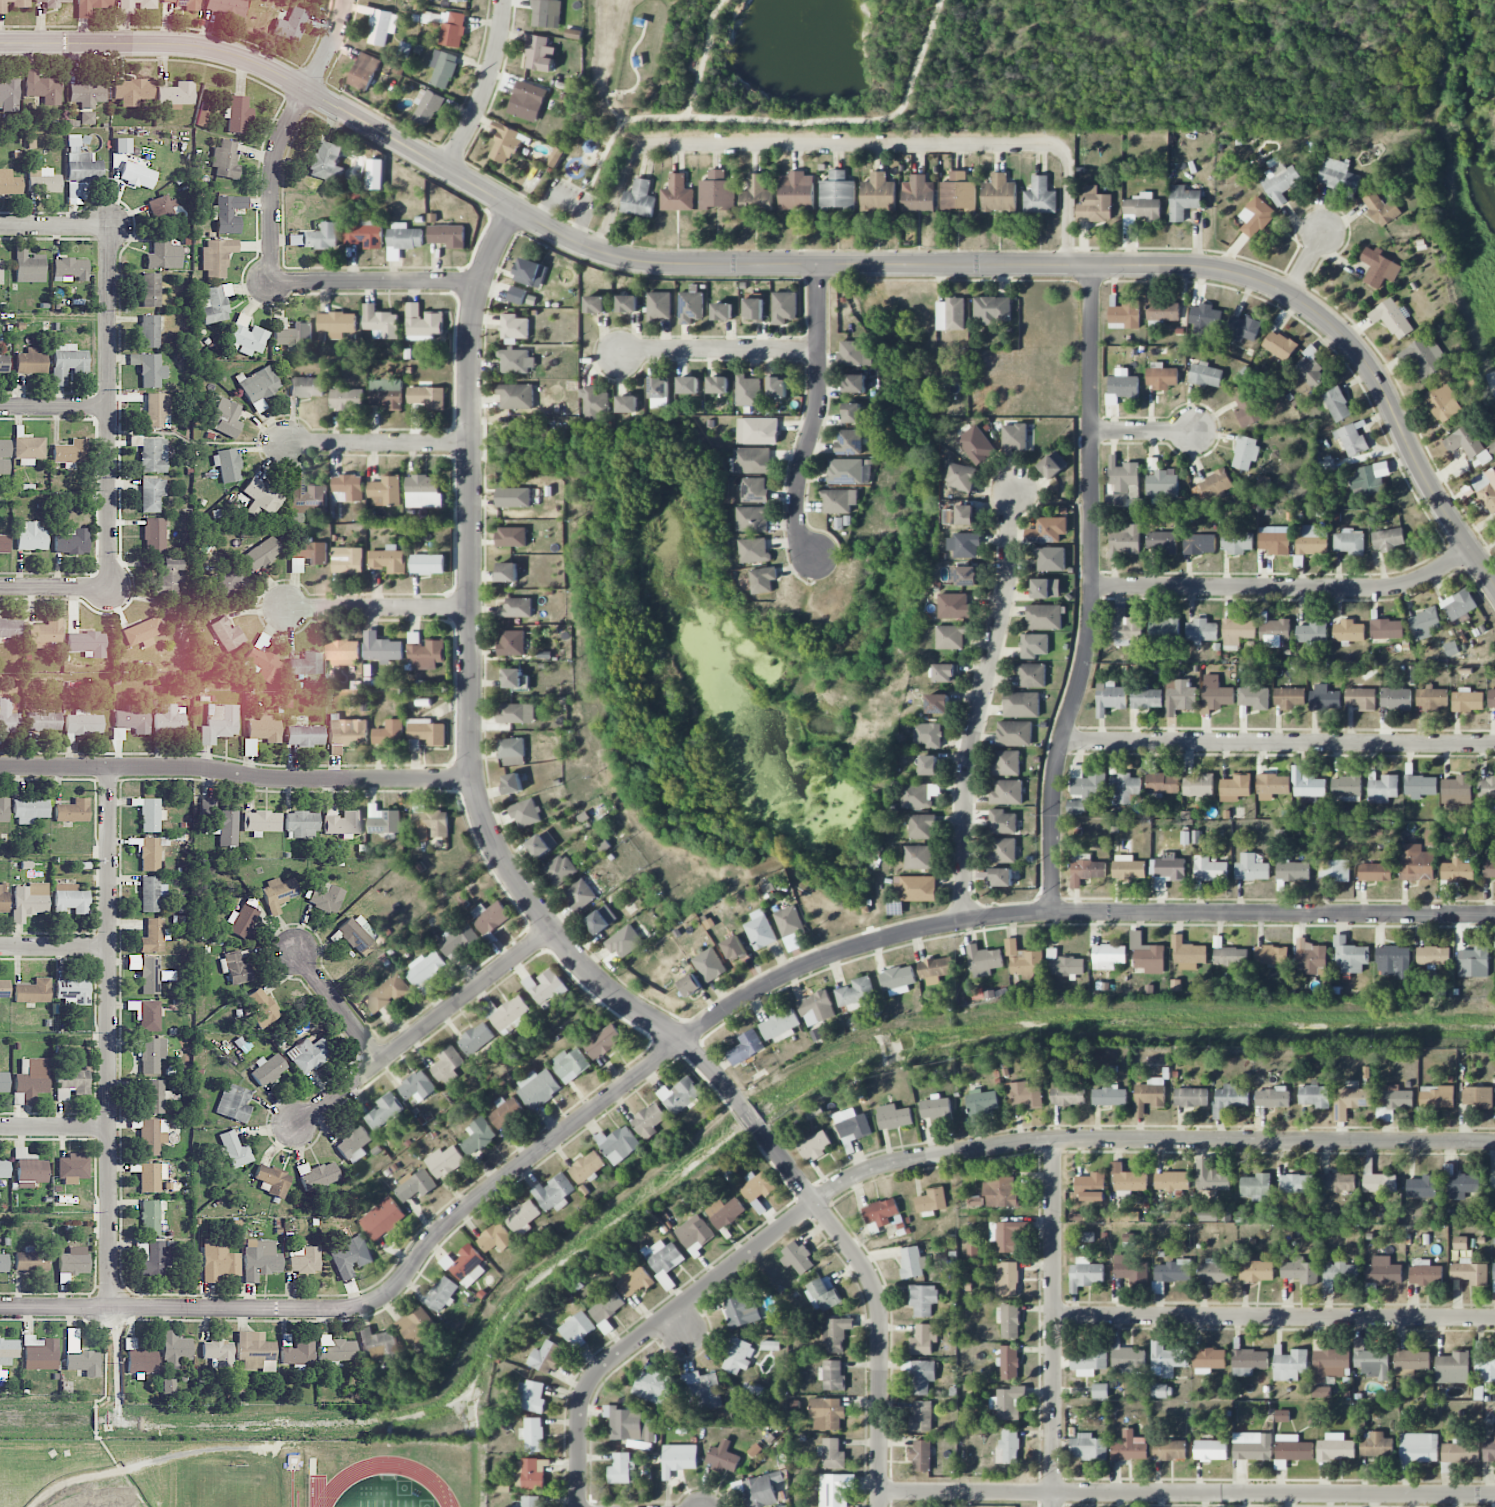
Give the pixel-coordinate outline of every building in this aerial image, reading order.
[(6,13),(6,6),(29,6),(29,0),(0,0),(0,13),(6,13)] [(77,18),(91,18),(91,7),(112,7),(112,0),(77,0),(77,18)] [(119,14),(136,14),(136,8),(157,8),(157,0),(119,0),(119,14)] [(162,14),(173,14),(173,5),(183,5),(183,11),(199,11),(200,0),(162,0),(162,14)] [(243,18),(247,0),(206,0),(204,10),(243,18)] [(561,1),(556,1),(556,0),(533,0),(533,27),(561,28),(561,1)] [(308,11),(292,6),(287,21),(276,18),(271,34),(297,42),(308,11)] [(441,45),(463,47),(466,14),(443,12),(441,45)] [(566,38),(581,40),(583,31),(567,29),(566,38)] [(547,46),(549,38),(529,35),(524,68),(552,73),(556,48),(547,46)] [(430,66),(436,68),(430,84),(448,90),(459,57),(435,49),(430,66)] [(368,91),(379,59),(359,52),(348,85),(368,91)] [(43,105),(60,105),(60,79),(38,78),(38,69),(25,69),(25,96),(43,96),(43,105)] [(18,79),(3,79),(3,85),(0,85),(0,108),(2,108),(1,111),(18,111),(18,79)] [(113,80),(112,99),(120,99),(120,106),(138,106),(138,101),(151,101),(151,80),(113,80)] [(176,87),(157,87),(157,104),(193,105),(193,81),(176,80),(176,87)] [(535,123),(547,90),(519,80),(507,112),(535,123)] [(68,102),(80,102),(80,124),(93,124),(94,102),(104,102),(105,84),(69,83),(68,102)] [(430,128),(444,98),(422,87),(415,103),(419,105),(412,119),(430,128)] [(227,132),(246,133),(246,120),(252,120),(252,108),(247,108),(247,96),(230,95),(229,104),(224,104),(223,117),(228,118),(227,132)] [(511,165),(522,132),(493,122),(491,129),(498,132),(490,158),(511,165)] [(67,203),(85,203),(85,180),(102,180),(102,160),(93,160),(93,153),(79,152),(79,137),(67,137),(67,203)] [(114,153),(130,153),(130,138),(114,138),(114,153)] [(237,179),(239,164),(234,163),(237,142),(221,139),(219,147),(213,146),(210,166),(216,167),(214,175),(237,179)] [(343,147),(318,140),(308,175),(333,182),(343,147)] [(546,163),(555,168),(564,151),(556,147),(546,163)] [(1277,208),(1288,202),(1282,193),(1302,180),(1293,165),(1286,169),(1277,155),(1266,162),(1272,171),(1259,179),(1277,208)] [(1350,164),(1325,157),(1317,183),(1355,195),(1361,176),(1348,172),(1350,164)] [(383,190),(384,160),(368,159),(367,189),(383,190)] [(151,189),(157,170),(123,161),(118,180),(151,189)] [(61,192),(61,174),(52,174),(52,167),(28,167),(29,193),(61,192)] [(11,176),(11,169),(0,168),(0,193),(22,194),(22,177),(11,176)] [(735,208),(735,181),(725,181),(725,170),(709,170),(709,181),(700,181),(699,208),(735,208)] [(855,209),(855,181),(846,181),(846,170),(830,170),(829,181),(820,181),(819,210),(829,210),(829,209),(855,209)] [(967,171),(950,171),(950,182),(940,182),(940,209),(966,208),(966,212),(976,212),(975,182),(967,182),(967,171)] [(814,209),(814,176),(805,176),(805,172),(779,173),(779,210),(814,209)] [(896,182),(886,182),(886,172),(870,172),(870,182),(862,182),(861,210),(895,211),(896,182)] [(693,211),(694,189),(685,189),(685,174),(669,173),(669,189),(661,189),(660,210),(693,211)] [(1016,212),(1016,183),(1007,183),(1008,173),(992,173),(992,182),(982,182),(982,211),(1016,212)] [(773,190),(765,190),(765,174),(749,174),(749,190),(741,190),(741,202),(749,203),(749,210),(772,211),(773,190)] [(934,212),(934,182),(926,182),(926,175),(910,174),(910,182),(902,182),(902,211),(934,212)] [(1057,213),(1057,192),(1048,192),(1048,176),(1032,176),(1032,191),(1024,191),(1024,212),(1057,213)] [(621,212),(652,218),(656,197),(648,196),(651,180),(635,177),(632,193),(625,191),(621,212)] [(1112,221),(1112,195),(1097,194),(1097,186),(1085,185),(1084,204),(1076,204),(1076,221),(1112,221)] [(1185,222),(1185,208),(1202,208),(1202,191),(1185,190),(1186,185),(1171,185),(1171,222),(1185,222)] [(1381,228),(1402,214),(1393,199),(1384,205),(1375,190),(1362,199),(1381,228)] [(1160,199),(1153,200),(1152,192),(1139,193),(1139,198),(1124,199),(1124,227),(1136,226),(1136,220),(1161,220),(1160,199)] [(168,200),(167,195),(148,199),(155,225),(177,220),(172,199),(168,200)] [(247,196),(216,197),(217,234),(240,233),(239,215),(233,215),(232,208),(247,208),(247,196)] [(1253,240),(1276,212),(1256,196),(1239,216),(1246,223),(1240,230),(1253,240)] [(338,222),(321,222),(321,231),(302,232),(302,248),(338,248),(338,222)] [(380,222),(360,223),(360,226),(345,226),(345,244),(364,244),(364,249),(381,248),(380,222)] [(422,229),(407,229),(407,223),(390,223),(390,249),(422,248),(422,229)] [(464,225),(428,225),(429,243),(447,243),(447,248),(465,248),(464,225)] [(181,268),(180,245),(169,245),(169,234),(152,235),(152,254),(146,254),(146,268),(181,268)] [(237,240),(203,240),(203,271),(207,270),(207,279),(226,278),(226,252),(238,252),(237,240)] [(1380,289),(1385,278),(1394,282),(1403,264),(1374,251),(1374,250),(1367,247),(1360,261),(1371,266),(1364,282),(1380,289)] [(44,255),(26,255),(26,248),(15,248),(15,282),(44,282),(44,255)] [(53,281),(64,281),(63,277),(77,276),(77,281),(88,281),(87,258),(52,259),(53,281)] [(514,280),(540,289),(548,267),(521,258),(514,280)] [(161,306),(160,272),(142,273),(143,307),(161,306)] [(208,297),(199,299),(204,324),(230,319),(225,297),(232,295),(229,283),(206,288),(208,297)] [(703,292),(697,292),(697,285),(689,285),(689,293),(679,292),(679,322),(692,322),(692,319),(703,320),(703,292)] [(526,290),(512,286),(508,301),(522,305),(526,290)] [(1180,303),(1156,303),(1157,288),(1148,288),(1147,320),(1179,321),(1180,303)] [(671,293),(648,292),(647,320),(671,321),(671,293)] [(797,292),(772,293),(773,325),(787,325),(787,319),(797,319),(797,292)] [(638,295),(619,295),(618,312),(637,313),(638,295)] [(605,296),(586,297),(586,313),(606,313),(605,296)] [(964,297),(946,298),(946,302),(936,302),(937,330),(965,330),(964,297)] [(1011,298),(974,297),(974,318),(982,318),(982,325),(1000,325),(1000,321),(1011,322),(1011,298)] [(1383,318),(1398,341),(1414,330),(1398,305),(1392,297),(1367,314),(1374,324),(1383,318)] [(745,321),(763,321),(763,298),(745,299),(745,321)] [(1139,301),(1122,301),(1122,306),(1109,307),(1109,328),(1124,327),(1124,329),(1140,329),(1139,301)] [(399,313),(376,313),(376,304),(363,303),(363,330),(374,330),(373,339),(398,339),(399,313)] [(444,312),(421,312),(421,303),(406,303),(406,341),(434,341),(434,335),(443,335),(444,312)] [(713,320),(732,320),(732,304),(713,303),(713,320)] [(1191,304),(1189,323),(1195,324),(1194,330),(1217,332),(1220,311),(1212,310),(1213,306),(1191,304)] [(1254,342),(1261,323),(1240,315),(1243,309),(1236,306),(1225,335),(1242,341),(1244,338),(1254,342)] [(269,332),(249,325),(251,316),(237,312),(225,346),(238,350),(237,352),(251,356),(253,351),(261,354),(269,332)] [(356,333),(356,313),(317,313),(317,332),(329,332),(329,340),(343,340),(343,332),(356,333)] [(529,319),(517,319),(517,314),(502,314),(501,338),(529,339),(529,319)] [(159,347),(159,315),(141,315),(141,348),(159,347)] [(1261,346),(1286,363),(1298,346),(1273,329),(1261,346)] [(1445,356),(1434,339),(1426,344),(1422,338),(1397,354),(1403,363),(1410,358),(1424,380),(1442,368),(1438,361),(1445,356)] [(872,367),(872,351),(863,350),(864,341),(840,341),(839,365),(872,367)] [(68,386),(68,374),(87,374),(87,350),(76,351),(75,343),(52,344),(53,386),(68,386)] [(1314,359),(1320,352),(1311,344),(1302,353),(1305,355),(1291,370),(1315,391),(1326,379),(1319,373),(1324,368),(1314,359)] [(16,353),(16,373),(46,373),(46,353),(36,353),(36,347),(26,347),(26,353),(16,353)] [(529,349),(501,349),(500,373),(533,373),(533,357),(529,357),(529,349)] [(160,387),(159,379),(166,379),(166,365),(160,365),(160,353),(129,354),(129,365),(140,364),(140,388),(160,387)] [(8,355),(0,355),(0,373),(8,373),(8,355)] [(1148,389),(1169,389),(1169,385),(1178,385),(1178,368),(1163,368),(1163,362),(1148,363),(1148,389)] [(1224,369),(1193,362),(1189,382),(1220,389),(1224,369)] [(262,399),(281,387),(266,363),(237,381),(257,413),(267,407),(262,399)] [(1118,405),(1118,398),(1138,398),(1139,377),(1129,376),(1129,371),(1109,371),(1108,405),(1118,405)] [(760,406),(760,379),(745,379),(745,374),(737,374),(737,407),(760,406)] [(844,392),(866,393),(866,375),(845,374),(844,392)] [(324,396),(323,377),(290,378),(290,397),(324,396)] [(699,377),(679,377),(679,393),(698,394),(699,377)] [(728,393),(728,377),(709,377),(709,393),(728,393)] [(768,397),(786,398),(787,378),(769,377),(768,397)] [(668,379),(651,379),(650,398),(668,399),(668,379)] [(1464,409),(1445,382),(1424,398),(1442,424),(1464,409)] [(533,384),(497,385),(497,395),(502,395),(502,409),(534,408),(533,384)] [(1352,416),(1340,386),(1322,393),(1335,423),(1352,416)] [(445,388),(408,387),(408,403),(427,404),(427,410),(444,410),(445,388)] [(597,387),(579,387),(579,398),(584,398),(583,422),(600,423),(600,413),(608,414),(609,393),(597,392),(597,387)] [(364,389),(331,390),(331,409),(364,409),(364,389)] [(1236,399),(1241,411),(1236,413),(1243,429),(1263,420),(1250,392),(1236,399)] [(163,428),(163,415),(170,414),(169,393),(146,393),(146,412),(140,412),(140,428),(163,428)] [(236,420),(242,407),(219,396),(206,426),(234,439),(241,423),(236,420)] [(637,413),(637,396),(618,396),(618,413),(637,413)] [(861,403),(844,404),(844,424),(861,423),(861,403)] [(778,419),(737,418),(737,444),(778,444),(778,419)] [(1333,431),(1336,441),(1341,439),(1348,457),(1368,450),(1360,428),(1366,426),(1364,420),(1333,431)] [(1451,454),(1463,446),(1472,459),(1486,449),(1470,423),(1443,441),(1451,454)] [(998,451),(976,425),(957,440),(978,466),(998,451)] [(1028,425),(1003,425),(1003,450),(1027,450),(1028,425)] [(862,430),(837,430),(837,455),(862,455),(862,430)] [(1261,440),(1239,435),(1231,466),(1249,471),(1252,461),(1255,462),(1261,440)] [(45,438),(14,437),(14,458),(45,459),(45,438)] [(166,437),(130,438),(130,446),(140,446),(140,472),(166,472),(166,437)] [(53,444),(53,462),(86,462),(87,438),(72,438),(72,445),(53,444)] [(0,439),(0,474),(9,474),(9,439),(0,439)] [(242,479),(235,448),(211,453),(214,466),(218,465),(223,483),(242,479)] [(770,448),(734,448),(735,474),(770,473),(770,448)] [(1490,448),(1478,455),(1485,466),(1494,459),(1494,457),(1490,448)] [(1038,466),(1051,480),(1069,464),(1056,450),(1038,466)] [(1139,463),(1116,464),(1116,455),(1109,455),(1109,485),(1116,485),(1116,492),(1128,492),(1128,485),(1139,485),(1139,463)] [(978,469),(951,462),(944,486),(970,493),(978,469)] [(1390,475),(1388,462),(1357,468),(1359,475),(1350,477),(1355,499),(1386,493),(1382,476),(1390,475)] [(1493,466),(1471,481),(1492,514),(1494,513),(1494,469),(1493,466)] [(1147,472),(1147,499),(1178,498),(1177,471),(1147,472)] [(1234,490),(1226,471),(1187,486),(1195,506),(1234,490)] [(326,485),(306,486),(306,474),(289,475),(290,513),(326,512),(326,485)] [(346,502),(363,501),(362,475),(332,476),(333,492),(346,492),(346,502)] [(242,492),(254,499),(246,510),(255,516),(260,508),(271,516),(284,497),(252,476),(242,492)] [(369,482),(370,506),(401,506),(400,476),(383,476),(383,482),(369,482)] [(407,508),(441,508),(440,476),(406,476),(407,508)] [(766,477),(742,478),(742,502),(767,502),(766,477)] [(167,479),(141,478),(141,512),(159,512),(159,496),(166,496),(167,479)] [(531,488),(498,489),(498,507),(531,507),(531,488)] [(823,513),(851,514),(851,505),(858,505),(858,490),(819,489),(819,498),(824,498),(823,513)] [(1125,494),(1106,494),(1106,506),(1125,507),(1125,494)] [(974,505),(957,506),(958,525),(974,525),(974,505)] [(768,507),(737,507),(737,532),(767,532),(768,507)] [(165,552),(164,517),(143,518),(144,552),(165,552)] [(1061,542),(1061,534),(1067,534),(1068,518),(1037,518),(1037,528),(1027,528),(1027,541),(1061,542)] [(46,550),(46,528),(38,528),(38,521),(17,521),(17,550),(46,550)] [(1140,553),(1139,524),(1121,524),(1121,532),(1109,533),(1110,554),(1140,553)] [(1253,533),(1231,532),(1231,526),(1222,526),(1222,553),(1244,553),(1244,550),(1253,550),(1253,533)] [(1406,545),(1402,526),(1372,533),(1376,553),(1396,549),(1396,547),(1406,545)] [(526,547),(526,528),(498,527),(498,547),(526,547)] [(1289,555),(1289,527),(1259,527),(1259,549),(1269,549),(1269,555),(1289,555)] [(1328,554),(1328,527),(1297,527),(1296,554),(1328,554)] [(55,554),(88,553),(88,528),(67,528),(67,534),(55,535),(55,554)] [(1333,551),(1349,552),(1349,556),(1364,556),(1364,531),(1334,530),(1333,551)] [(1177,532),(1147,532),(1147,552),(1177,552),(1177,532)] [(977,558),(977,547),(981,547),(981,534),(948,535),(948,551),(954,551),(954,558),(977,558)] [(1215,553),(1215,534),(1184,535),(1184,554),(1215,553)] [(0,535),(0,554),(8,554),(9,535),(0,535)] [(241,557),(252,572),(282,550),(271,535),(241,557)] [(739,539),(740,563),(769,562),(768,538),(739,539)] [(302,573),(302,558),(309,558),(309,565),(326,565),(327,543),(312,542),(312,541),(289,540),(289,560),(291,560),(291,572),(302,573)] [(370,551),(370,569),(388,568),(388,574),(407,573),(406,551),(397,551),(397,545),(386,545),(387,551),(370,551)] [(1065,548),(1039,547),(1038,571),(1065,571),(1065,548)] [(363,548),(333,548),(332,573),(362,573),(363,548)] [(445,555),(411,555),(411,574),(444,574),(445,555)] [(182,582),(182,559),(161,559),(161,578),(154,579),(155,594),(177,593),(177,582),(182,582)] [(518,563),(499,563),(499,582),(517,582),(518,563)] [(244,573),(227,564),(212,593),(229,602),(244,573)] [(749,570),(753,595),(773,592),(772,581),(778,580),(776,566),(749,570)] [(977,585),(977,567),(951,566),(951,585),(977,585)] [(1050,579),(1033,579),(1032,598),(1050,599),(1050,579)] [(1451,622),(1478,608),(1468,588),(1441,602),(1451,622)] [(938,594),(938,619),(972,619),(972,605),(968,605),(968,594),(938,594)] [(532,617),(532,598),(506,598),(506,608),(497,608),(497,617),(532,617)] [(1061,630),(1062,605),(1027,605),(1027,630),(1061,630)] [(1126,607),(1112,608),(1113,646),(1130,646),(1129,640),(1142,639),(1142,618),(1126,618),(1126,607)] [(1442,628),(1437,608),(1409,616),(1416,642),(1434,637),(1432,631),(1442,628)] [(1179,619),(1156,619),(1156,612),(1149,612),(1150,641),(1180,640),(1179,619)] [(128,647),(164,632),(158,615),(122,630),(128,647)] [(236,625),(232,627),(224,615),(210,624),(226,652),(245,640),(236,625)] [(30,624),(30,648),(48,648),(48,642),(61,642),(61,618),(47,618),(46,625),(30,624)] [(1217,640),(1218,623),(1208,623),(1208,618),(1194,618),(1194,623),(1186,623),(1186,640),(1195,640),(1195,645),(1202,646),(1202,640),(1217,640)] [(0,619),(0,638),(21,638),(22,619),(0,619)] [(1256,619),(1224,619),(1223,651),(1239,651),(1240,638),(1255,639),(1256,619)] [(1365,624),(1354,624),(1354,619),(1341,619),(1341,624),(1334,624),(1334,641),(1365,642),(1365,624)] [(1372,639),(1404,638),(1403,619),(1371,621),(1372,639)] [(1290,620),(1261,620),(1260,636),(1280,636),(1280,641),(1290,641),(1290,620)] [(1297,641),(1327,642),(1327,620),(1310,620),(1310,625),(1297,625),(1297,641)] [(937,650),(964,649),(964,634),(968,634),(968,626),(937,626),(937,650)] [(525,655),(525,630),(501,631),(501,642),(498,642),(498,655),(525,655)] [(67,652),(89,652),(90,658),(105,658),(104,632),(67,633),(67,652)] [(273,683),(282,660),(264,652),(270,637),(258,632),(242,670),(273,683)] [(1020,659),(1036,659),(1037,654),(1048,655),(1049,635),(1021,634),(1020,659)] [(358,641),(327,640),(327,665),(358,666),(358,641)] [(403,641),(364,640),(364,660),(380,660),(380,665),(390,665),(390,660),(402,661),(403,641)] [(437,670),(437,663),(445,663),(444,640),(426,640),(426,645),(409,646),(409,670),(437,670)] [(1460,654),(1456,641),(1444,644),(1448,657),(1460,654)] [(321,674),(320,652),(303,653),(304,658),(289,659),(289,675),(321,674)] [(956,664),(932,665),(932,683),(956,682),(956,664)] [(1045,688),(1046,664),(1017,664),(1017,688),(1045,688)] [(1415,684),(1415,666),(1407,667),(1408,685),(1415,684)] [(522,669),(504,669),(504,688),(523,688),(522,669)] [(1219,675),(1203,675),(1202,715),(1210,715),(1211,710),(1221,710),(1221,705),(1233,706),(1234,688),(1219,687),(1219,675)] [(1166,718),(1175,718),(1176,710),(1197,710),(1197,687),(1190,687),(1190,680),(1167,679),(1166,718)] [(1097,718),(1105,718),(1106,708),(1127,709),(1127,687),(1116,687),(1116,680),(1104,680),(1104,687),(1097,687),(1097,718)] [(1417,708),(1448,707),(1448,689),(1433,689),(1433,683),(1426,683),(1426,689),(1417,689),(1417,708)] [(1341,691),(1328,691),(1328,685),(1312,684),(1312,709),(1341,710),(1341,691)] [(1269,688),(1238,687),(1238,706),(1253,706),(1253,711),(1268,711),(1269,688)] [(1274,708),(1296,709),(1296,705),(1305,705),(1305,688),(1275,688),(1274,708)] [(1375,688),(1346,689),(1346,706),(1359,705),(1359,710),(1376,710),(1375,688)] [(1411,688),(1382,688),(1382,710),(1411,710),(1411,688)] [(1453,711),(1483,711),(1483,692),(1471,692),(1471,688),(1461,688),(1461,692),(1452,692),(1453,711)] [(1162,690),(1148,690),(1148,689),(1132,689),(1131,708),(1162,709),(1162,690)] [(1040,693),(1004,692),(1003,717),(1039,718),(1040,693)] [(949,694),(928,695),(928,714),(949,713),(949,694)] [(0,698),(0,734),(20,735),(20,713),(11,713),(11,698),(0,698)] [(498,722),(534,723),(534,704),(498,703),(498,722)] [(154,713),(154,732),(183,733),(184,705),(159,704),(159,713),(154,713)] [(237,736),(238,705),(207,704),(207,726),(201,726),(200,744),(215,745),(215,735),(237,736)] [(103,715),(89,715),(89,709),(74,709),(74,715),(66,715),(66,742),(73,742),(73,733),(102,734),(103,715)] [(115,728),(134,728),(135,735),(149,734),(149,709),(115,710),(115,728)] [(61,712),(28,712),(27,730),(61,731),(61,712)] [(339,719),(339,714),(330,713),(329,755),(341,755),(341,745),(367,746),(367,720),(339,719)] [(280,743),(280,720),(272,720),(272,715),(258,715),(258,720),(248,720),(248,741),(251,741),(250,748),(245,748),(245,752),(255,752),(255,738),(265,738),(265,743),(280,743)] [(403,720),(386,719),(386,729),(372,729),(372,745),(403,745),(403,720)] [(445,746),(445,724),(432,724),(432,719),(409,719),(409,751),(420,751),(420,739),(427,739),(427,746),(445,746)] [(1032,722),(997,721),(997,746),(1032,746),(1032,722)] [(926,748),(943,748),(942,723),(914,724),(914,744),(926,744),(926,748)] [(324,726),(287,726),(287,745),(323,746),(324,726)] [(524,738),(498,739),(499,759),(504,758),(504,766),(525,765),(524,738)] [(1020,775),(1019,750),(995,751),(995,776),(1020,775)] [(938,774),(938,756),(920,756),(920,774),(938,774)] [(1105,795),(1106,773),(1085,772),(1085,765),(1072,765),(1071,794),(1083,795),(1083,801),(1094,801),(1095,795),(1105,795)] [(1326,796),(1325,779),(1313,779),(1313,774),(1302,774),(1302,765),(1293,766),(1293,797),(1326,796)] [(1368,803),(1388,804),(1388,798),(1398,798),(1398,775),(1378,775),(1378,769),(1369,769),(1368,803)] [(505,794),(522,792),(520,773),(503,775),(505,794)] [(1179,774),(1146,774),(1147,793),(1179,793),(1179,774)] [(1220,780),(1221,802),(1239,802),(1239,796),(1251,796),(1251,774),(1234,774),(1234,779),(1220,780)] [(1131,804),(1131,795),(1141,795),(1141,778),(1131,778),(1131,775),(1110,775),(1110,795),(1117,795),(1117,804),(1131,804)] [(1213,796),(1214,775),(1184,775),(1184,797),(1204,798),(1204,795),(1213,796)] [(1272,794),(1290,794),(1290,775),(1258,775),(1258,801),(1272,801),(1272,794)] [(1442,779),(1442,808),(1471,808),(1472,775),(1456,775),(1456,780),(1442,779)] [(1332,776),(1332,802),(1361,801),(1361,776),(1332,776)] [(1437,777),(1405,776),(1405,798),(1421,798),(1421,795),(1437,795),(1437,777)] [(1480,777),(1479,797),(1494,798),(1494,778),(1480,777)] [(1022,804),(1022,780),(995,780),(996,791),(989,791),(989,805),(1022,804)] [(929,784),(901,785),(902,808),(933,807),(933,800),(929,800),(929,784)] [(8,798),(0,798),(0,822),(8,822),(8,798)] [(88,798),(74,798),(74,804),(55,804),(55,821),(88,822),(88,798)] [(159,832),(159,820),(165,820),(165,810),(159,810),(159,798),(130,798),(130,805),(141,805),(141,832),(159,832)] [(543,821),(534,798),(509,807),(518,830),(543,821)] [(34,824),(35,817),(49,817),(49,799),(15,799),(14,824),(34,824)] [(237,806),(217,806),(217,801),(202,801),(203,834),(219,834),(219,847),(237,847),(237,806)] [(1067,814),(1086,814),(1086,801),(1067,801),(1067,814)] [(399,810),(377,811),(377,803),(367,804),(368,834),(386,833),(386,839),(399,839),(399,810)] [(448,838),(448,810),(423,811),(423,803),(413,803),(414,841),(430,841),(430,838),(448,838)] [(325,834),(342,834),(342,838),(352,839),(352,833),(360,833),(361,811),(342,811),(342,816),(335,816),(335,805),(325,805),(325,834)] [(1016,834),(1017,814),(1004,813),(1005,809),(989,809),(989,834),(1016,834)] [(261,831),(280,831),(281,812),(243,811),(243,831),(252,831),(252,837),(261,837),(261,831)] [(317,811),(285,812),(285,832),(291,831),(291,838),(317,838),(317,811)] [(935,814),(910,814),(909,839),(935,840),(935,814)] [(558,844),(547,829),(527,844),(538,859),(558,844)] [(159,871),(160,837),(141,837),(140,871),(159,871)] [(1016,861),(1015,838),(992,839),(992,861),(1016,861)] [(1434,852),(1422,852),(1422,844),(1401,844),(1400,880),(1434,881),(1434,852)] [(933,846),(905,846),(904,869),(933,870),(933,846)] [(1186,858),(1176,858),(1176,852),(1163,852),(1163,858),(1156,858),(1156,880),(1185,881),(1186,858)] [(557,888),(578,872),(563,853),(542,869),(557,888)] [(1256,853),(1241,853),(1241,863),(1235,863),(1235,880),(1269,879),(1269,863),(1256,863),(1256,853)] [(1490,853),(1490,860),(1484,859),(1484,878),(1494,878),(1494,853),(1490,853)] [(1114,855),(1113,878),(1146,878),(1146,861),(1133,861),(1133,856),(1114,855)] [(1228,881),(1228,862),(1210,862),(1210,856),(1195,855),(1195,880),(1228,881)] [(1441,881),(1475,880),(1474,863),(1463,863),(1463,858),(1453,859),(1453,863),(1441,863),(1441,881)] [(1319,877),(1335,878),(1335,881),(1349,881),(1350,860),(1320,860),(1319,877)] [(1072,861),(1072,889),(1081,889),(1082,878),(1106,879),(1106,861),(1072,861)] [(1277,880),(1310,881),(1310,863),(1277,862),(1277,880)] [(1392,881),(1392,864),(1359,863),(1359,881),(1392,881)] [(991,886),(1012,887),(1013,868),(991,868),(991,886)] [(141,876),(142,912),(160,912),(159,896),(167,896),(167,884),(159,884),(159,876),(141,876)] [(936,876),(895,877),(896,901),(936,901),(936,876)] [(299,896),(293,877),(280,881),(279,879),(261,885),(270,916),(281,913),(278,903),(299,896)] [(576,912),(597,900),(585,878),(564,890),(576,912)] [(317,890),(308,887),(303,901),(336,913),(344,890),(320,881),(317,890)] [(13,884),(13,923),(24,923),(24,913),(48,913),(48,884),(13,884)] [(89,914),(89,890),(77,890),(77,884),(54,884),(54,922),(65,921),(65,908),(74,908),(74,914),(89,914)] [(485,936),(512,917),(500,900),(486,909),(482,903),(469,913),(485,936)] [(243,939),(258,911),(243,903),(238,913),(232,910),(227,921),(232,923),(228,930),(243,939)] [(585,920),(596,935),(618,920),(607,904),(585,920)] [(805,930),(795,905),(773,914),(782,939),(805,930)] [(777,942),(763,908),(750,914),(753,921),(744,924),(755,951),(777,942)] [(378,935),(356,912),(336,931),(358,954),(378,935)] [(163,918),(146,918),(147,937),(139,937),(140,952),(163,952),(163,940),(170,939),(169,929),(163,929),(163,918)] [(439,943),(450,961),(481,942),(468,921),(443,936),(445,940),(439,943)] [(644,942),(629,923),(605,943),(620,961),(644,942)] [(748,954),(738,935),(722,943),(732,963),(748,954)] [(1197,970),(1197,963),(1207,963),(1207,945),(1184,945),(1184,935),(1174,935),(1174,970),(1197,970)] [(1369,946),(1347,946),(1347,935),(1335,935),(1335,966),(1343,966),(1343,973),(1363,973),(1363,964),(1369,964),(1369,946)] [(1017,938),(1005,939),(1006,957),(1018,956),(1017,938)] [(1297,974),(1326,975),(1327,945),(1306,945),(1306,938),(1298,938),(1297,974)] [(1001,948),(978,952),(977,943),(967,945),(972,978),(992,975),(991,969),(1004,967),(1001,948)] [(1093,970),(1115,970),(1115,963),(1126,963),(1126,946),(1093,945),(1093,970)] [(1134,968),(1146,968),(1145,973),(1164,974),(1165,945),(1150,945),(1150,950),(1135,949),(1134,968)] [(1288,964),(1288,946),(1255,947),(1256,964),(1288,964)] [(1458,976),(1488,977),(1489,947),(1475,946),(1475,951),(1459,950),(1458,976)] [(1377,976),(1398,976),(1398,979),(1410,980),(1411,947),(1378,947),(1377,976)] [(1418,948),(1418,966),(1450,965),(1450,947),(1418,948)] [(704,984),(726,974),(715,948),(693,957),(704,984)] [(1084,975),(1084,958),(1057,958),(1057,949),(1049,948),(1048,975),(1084,975)] [(1248,948),(1214,948),(1214,965),(1248,965),(1248,948)] [(416,988),(448,967),(437,950),(425,958),(424,956),(404,970),(416,988)] [(1010,958),(1011,976),(1044,975),(1042,951),(1018,952),(1019,957),(1010,958)] [(251,981),(248,963),(242,964),(240,953),(222,956),(223,964),(226,964),(230,985),(251,981)] [(159,994),(159,957),(141,957),(141,994),(159,994)] [(918,961),(919,978),(954,975),(953,958),(918,961)] [(910,992),(908,985),(916,983),(912,964),(880,972),(887,997),(910,992)] [(531,974),(522,981),(543,1009),(569,990),(552,967),(536,980),(531,974)] [(398,1002),(412,992),(399,974),(363,1000),(375,1016),(397,1000),(398,1002)] [(678,984),(688,998),(702,989),(692,974),(678,984)] [(839,1008),(847,1006),(848,1012),(869,1006),(868,1000),(875,998),(870,975),(851,980),(853,985),(834,990),(839,1008)] [(15,984),(15,1002),(49,1003),(50,978),(34,978),(34,985),(15,984)] [(0,979),(0,997),(9,998),(9,979),(0,979)] [(55,998),(64,998),(64,1005),(89,1005),(89,979),(56,979),(55,998)] [(258,1011),(250,1017),(260,1029),(280,1013),(260,986),(247,996),(258,1011)] [(807,1028),(837,1016),(826,990),(797,1001),(807,1028)] [(482,1008),(504,1037),(525,1021),(521,1017),(531,1009),(519,994),(498,1009),(492,1001),(482,1008)] [(160,1000),(140,1000),(140,1031),(160,1031),(160,1000)] [(758,1022),(766,1044),(795,1034),(793,1028),(800,1025),(794,1009),(758,1022)] [(457,1039),(468,1057),(496,1039),(485,1022),(457,1039)] [(582,1042),(594,1060),(624,1040),(611,1022),(582,1042)] [(734,1067),(765,1048),(754,1028),(738,1037),(742,1043),(726,1053),(734,1067)] [(311,1044),(307,1038),(286,1051),(302,1075),(334,1054),(322,1037),(311,1044)] [(166,1038),(141,1039),(142,1074),(159,1074),(159,1058),(166,1058),(166,1038)] [(438,1055),(442,1061),(432,1068),(444,1087),(459,1077),(454,1070),(465,1063),(453,1045),(438,1055)] [(549,1061),(566,1085),(592,1066),(578,1048),(568,1055),(564,1050),(549,1061)] [(258,1067),(250,1073),(262,1088),(288,1067),(275,1050),(256,1065),(258,1067)] [(48,1092),(48,1058),(20,1058),(20,1074),(14,1074),(14,1093),(23,1093),(23,1105),(36,1105),(36,1092),(48,1092)] [(56,1101),(68,1100),(68,1092),(89,1091),(88,1070),(78,1071),(78,1063),(63,1064),(64,1070),(55,1070),(56,1101)] [(532,1111),(563,1091),(548,1068),(537,1075),(534,1070),(514,1083),(532,1111)] [(414,1096),(419,1103),(437,1090),(422,1069),(397,1087),(407,1101),(414,1096)] [(671,1092),(665,1086),(655,1095),(676,1116),(688,1105),(690,1107),(704,1094),(687,1076),(671,1092)] [(1135,1118),(1145,1118),(1145,1106),(1165,1106),(1165,1078),(1148,1078),(1148,1085),(1136,1085),(1135,1118)] [(164,1113),(164,1100),(170,1100),(170,1091),(164,1091),(164,1079),(144,1080),(144,1114),(164,1113)] [(1330,1087),(1319,1086),(1319,1080),(1312,1080),(1312,1086),(1300,1086),(1299,1106),(1330,1107),(1330,1087)] [(1025,1103),(1027,1110),(1044,1107),(1041,1086),(1028,1088),(1027,1081),(1009,1083),(1012,1105),(1025,1103)] [(251,1091),(226,1082),(215,1113),(245,1124),(251,1107),(246,1105),(251,1091)] [(1215,1089),(1215,1119),(1227,1119),(1227,1107),(1250,1106),(1249,1089),(1237,1089),(1237,1083),(1224,1084),(1224,1089),(1215,1089)] [(1085,1106),(1085,1085),(1052,1084),(1051,1105),(1085,1106)] [(1380,1085),(1380,1109),(1413,1108),(1413,1090),(1399,1091),(1399,1085),(1380,1085)] [(1420,1086),(1420,1107),(1454,1108),(1455,1086),(1420,1086)] [(1127,1089),(1118,1089),(1118,1087),(1093,1087),(1093,1105),(1127,1106),(1127,1089)] [(1493,1087),(1463,1087),(1463,1105),(1481,1105),(1481,1109),(1493,1110),(1493,1087)] [(1208,1089),(1175,1088),(1175,1106),(1208,1106),(1208,1089)] [(1289,1107),(1290,1089),(1256,1088),(1256,1107),(1289,1107)] [(1372,1107),(1372,1088),(1335,1089),(1335,1121),(1347,1121),(1347,1107),(1372,1107)] [(999,1110),(996,1091),(981,1093),(981,1090),(965,1093),(968,1115),(999,1110)] [(377,1103),(380,1106),(365,1119),(377,1133),(405,1110),(390,1092),(377,1103)] [(921,1101),(921,1119),(951,1118),(950,1098),(940,1098),(940,1094),(931,1095),(932,1100),(921,1101)] [(493,1102),(498,1108),(488,1115),(499,1130),(524,1111),(513,1096),(506,1102),(501,1096),(493,1102)] [(669,1115),(653,1101),(630,1125),(646,1140),(669,1115)] [(911,1108),(897,1110),(896,1104),(876,1107),(879,1130),(913,1126),(911,1108)] [(872,1134),(866,1113),(857,1116),(854,1108),(833,1115),(841,1139),(855,1134),(857,1139),(872,1134)] [(465,1128),(471,1137),(460,1144),(468,1157),(497,1138),(483,1116),(465,1128)] [(159,1156),(160,1142),(166,1142),(167,1119),(140,1119),(139,1155),(159,1156)] [(607,1137),(603,1131),(594,1137),(613,1166),(642,1147),(626,1124),(607,1137)] [(373,1140),(362,1125),(335,1144),(350,1166),(367,1154),(362,1147),(373,1140)] [(253,1161),(247,1144),(240,1147),(233,1128),(218,1134),(231,1169),(253,1161)] [(807,1164),(827,1153),(823,1147),(831,1142),(824,1130),(797,1146),(807,1164)] [(439,1181),(466,1162),(454,1144),(443,1152),(440,1148),(424,1160),(439,1181)] [(46,1182),(47,1161),(37,1160),(37,1155),(25,1154),(26,1147),(16,1147),(15,1188),(33,1189),(33,1182),(46,1182)] [(607,1166),(595,1150),(568,1169),(579,1185),(607,1166)] [(88,1178),(88,1153),(67,1153),(67,1157),(58,1158),(59,1185),(76,1184),(76,1179),(88,1178)] [(0,1159),(0,1178),(9,1178),(9,1159),(0,1159)] [(1231,1190),(1230,1174),(1216,1174),(1216,1159),(1197,1160),(1198,1190),(1231,1190)] [(309,1169),(306,1162),(297,1166),(307,1196),(328,1189),(326,1184),(340,1179),(333,1161),(309,1169)] [(1147,1173),(1122,1172),(1123,1162),(1113,1162),(1112,1191),(1147,1191),(1147,1173)] [(160,1192),(160,1179),(166,1179),(166,1163),(139,1163),(139,1192),(160,1192)] [(1363,1192),(1396,1192),(1397,1176),(1372,1175),(1373,1163),(1364,1163),(1363,1192)] [(291,1174),(259,1164),(254,1179),(270,1184),(266,1193),(283,1199),(291,1174)] [(419,1191),(424,1197),(438,1186),(424,1168),(413,1177),(410,1172),(399,1181),(401,1185),(394,1190),(404,1203),(419,1191)] [(759,1201),(777,1187),(764,1171),(757,1177),(755,1174),(739,1188),(760,1214),(767,1210),(759,1201)] [(531,1190),(546,1213),(554,1207),(557,1212),(569,1204),(564,1198),(575,1190),(563,1172),(543,1186),(541,1183),(531,1190)] [(1081,1201),(1105,1201),(1105,1173),(1090,1172),(1090,1177),(1075,1177),(1075,1195),(1081,1195),(1081,1201)] [(1189,1173),(1156,1172),(1155,1189),(1189,1190),(1189,1173)] [(1271,1173),(1257,1174),(1257,1177),(1241,1177),(1241,1198),(1252,1197),(1252,1201),(1262,1201),(1261,1195),(1271,1195),(1271,1173)] [(1356,1192),(1356,1174),(1321,1174),(1321,1192),(1356,1192)] [(1465,1199),(1465,1193),(1479,1193),(1479,1174),(1446,1175),(1447,1200),(1465,1199)] [(1280,1175),(1280,1193),(1312,1193),(1313,1175),(1280,1175)] [(1407,1197),(1437,1198),(1437,1175),(1423,1175),(1423,1179),(1407,1179),(1407,1197)] [(1014,1177),(985,1177),(985,1197),(987,1197),(987,1207),(1018,1207),(1019,1192),(1014,1192),(1014,1177)] [(917,1213),(947,1209),(944,1188),(927,1190),(928,1195),(915,1197),(917,1213)] [(377,1242),(407,1216),(388,1195),(359,1222),(377,1242)] [(968,1206),(982,1206),(983,1197),(969,1196),(968,1206)] [(720,1231),(747,1212),(737,1197),(725,1205),(721,1199),(705,1210),(720,1231)] [(520,1238),(533,1228),(529,1223),(542,1214),(529,1198),(504,1218),(520,1238)] [(863,1206),(867,1224),(877,1222),(878,1227),(890,1225),(889,1216),(899,1214),(896,1199),(863,1206)] [(159,1235),(159,1210),(165,1210),(165,1200),(141,1200),(141,1235),(159,1235)] [(1201,1221),(1219,1221),(1219,1210),(1201,1210),(1201,1221)] [(690,1254),(715,1238),(700,1214),(675,1230),(690,1254)] [(503,1252),(516,1242),(499,1221),(476,1240),(486,1253),(497,1245),(503,1252)] [(990,1223),(990,1242),(997,1242),(997,1253),(1017,1253),(1017,1232),(1020,1232),(1020,1222),(990,1223)] [(374,1262),(363,1233),(328,1247),(341,1281),(356,1275),(354,1269),(374,1262)] [(1468,1250),(1467,1236),(1453,1237),(1454,1250),(1468,1250)] [(202,1238),(202,1278),(240,1277),(240,1253),(226,1253),(226,1238),(202,1238)] [(673,1242),(666,1246),(661,1239),(641,1253),(668,1292),(676,1286),(667,1273),(686,1260),(673,1242)] [(147,1260),(140,1260),(141,1276),(164,1275),(164,1266),(171,1265),(170,1253),(164,1253),(164,1240),(146,1241),(147,1260)] [(275,1241),(255,1241),(254,1247),(244,1247),(244,1283),(257,1283),(257,1273),(281,1273),(281,1253),(274,1253),(275,1241)] [(816,1265),(799,1241),(778,1257),(787,1269),(792,1265),(801,1276),(816,1265)] [(486,1271),(480,1264),(485,1260),(471,1244),(453,1260),(447,1254),(440,1260),(467,1289),(486,1271)] [(319,1273),(319,1246),(293,1245),(293,1255),(289,1255),(288,1272),(319,1273)] [(49,1270),(48,1251),(37,1252),(37,1246),(25,1247),(26,1252),(15,1252),(15,1271),(49,1270)] [(87,1274),(87,1246),(68,1246),(68,1253),(58,1253),(58,1283),(69,1283),(69,1274),(87,1274)] [(923,1276),(922,1269),(928,1268),(926,1256),(920,1257),(919,1246),(899,1248),(903,1278),(923,1276)] [(1148,1261),(1136,1261),(1136,1255),(1115,1255),(1115,1278),(1128,1278),(1128,1283),(1147,1284),(1148,1261)] [(1391,1256),(1372,1256),(1372,1265),(1365,1265),(1364,1293),(1377,1293),(1377,1284),(1402,1284),(1402,1265),(1391,1264),(1391,1256)] [(1070,1294),(1078,1294),(1078,1284),(1103,1284),(1104,1264),(1090,1264),(1090,1257),(1077,1257),(1077,1265),(1070,1265),(1070,1294)] [(1303,1263),(1304,1257),(1293,1257),(1293,1263),(1281,1262),(1281,1278),(1300,1279),(1300,1284),(1318,1285),(1318,1263),(1303,1263)] [(1232,1283),(1231,1263),(1217,1264),(1217,1258),(1206,1258),(1206,1263),(1198,1264),(1199,1284),(1232,1283)] [(1487,1264),(1472,1264),(1472,1258),(1460,1258),(1460,1263),(1450,1264),(1450,1280),(1470,1279),(1470,1286),(1488,1285),(1487,1264)] [(1443,1266),(1431,1266),(1431,1260),(1416,1260),(1416,1266),(1409,1267),(1409,1285),(1443,1285),(1443,1266)] [(1191,1282),(1191,1262),(1155,1261),(1155,1281),(1191,1282)] [(1241,1281),(1274,1281),(1274,1261),(1241,1262),(1241,1281)] [(1018,1296),(1017,1262),(997,1263),(998,1297),(1018,1296)] [(1360,1264),(1325,1263),(1324,1291),(1333,1291),(1333,1280),(1359,1281),(1360,1264)] [(616,1280),(627,1299),(654,1283),(643,1264),(616,1280)] [(430,1293),(423,1287),(416,1296),(439,1315),(461,1287),(445,1274),(430,1293)] [(842,1303),(830,1277),(805,1289),(817,1314),(842,1303)] [(932,1303),(937,1303),(938,1286),(911,1285),(910,1306),(915,1307),(914,1317),(932,1317),(932,1303)] [(588,1310),(599,1324),(626,1304),(615,1289),(588,1310)] [(723,1299),(730,1328),(760,1321),(754,1296),(742,1299),(741,1295),(723,1299)] [(1002,1339),(1019,1338),(1019,1304),(1001,1305),(1001,1313),(996,1313),(997,1320),(1001,1320),(1002,1339)] [(395,1325),(410,1344),(415,1340),(421,1348),(430,1341),(424,1333),(436,1324),(421,1305),(395,1325)] [(597,1330),(583,1310),(559,1328),(573,1347),(597,1330)] [(844,1353),(844,1329),(854,1329),(854,1318),(825,1319),(825,1353),(844,1353)] [(938,1325),(916,1324),(916,1338),(910,1338),(909,1355),(932,1355),(932,1343),(937,1343),(938,1325)] [(402,1362),(394,1331),(374,1336),(371,1326),(357,1330),(363,1355),(383,1350),(387,1366),(402,1362)] [(191,1338),(176,1338),(176,1330),(162,1330),(163,1366),(178,1365),(178,1357),(192,1357),(191,1338)] [(275,1341),(263,1341),(264,1332),(238,1331),(238,1359),(242,1359),(242,1370),(275,1370),(275,1341)] [(34,1335),(24,1334),(23,1369),(57,1370),(57,1339),(34,1339),(34,1335)] [(295,1341),(295,1347),(289,1347),(289,1334),(281,1334),(280,1364),(312,1364),(313,1341),(295,1341)] [(737,1375),(740,1368),(746,1370),(756,1347),(731,1336),(724,1355),(727,1357),(722,1369),(737,1375)] [(126,1373),(157,1372),(157,1350),(136,1350),(136,1338),(126,1338),(126,1373)] [(1145,1348),(1120,1349),(1120,1338),(1112,1338),(1113,1368),(1145,1368),(1145,1348)] [(320,1340),(320,1361),(355,1360),(355,1339),(320,1340)] [(541,1351),(535,1348),(527,1364),(550,1376),(559,1358),(558,1357),(563,1347),(547,1339),(541,1351)] [(11,1358),(18,1358),(18,1340),(0,1340),(0,1365),(11,1365),(11,1358)] [(1173,1378),(1174,1367),(1186,1367),(1186,1349),(1164,1349),(1164,1340),(1152,1340),(1151,1378),(1173,1378)] [(232,1341),(202,1342),(203,1359),(216,1358),(217,1368),(233,1367),(232,1341)] [(1308,1350),(1291,1349),(1291,1355),(1282,1355),(1282,1345),(1275,1344),(1274,1381),(1299,1381),(1299,1373),(1307,1373),(1308,1350)] [(1000,1346),(1001,1381),(1019,1380),(1018,1345),(1000,1346)] [(1194,1374),(1211,1374),(1211,1369),(1226,1369),(1225,1348),(1194,1349),(1194,1374)] [(1253,1377),(1253,1369),(1268,1369),(1268,1351),(1233,1350),(1232,1376),(1253,1377)] [(1350,1350),(1313,1351),(1314,1382),(1326,1382),(1326,1376),(1350,1375),(1350,1350)] [(65,1352),(66,1370),(85,1369),(85,1377),(99,1377),(98,1351),(65,1352)] [(1107,1370),(1107,1351),(1070,1351),(1070,1370),(1077,1370),(1077,1376),(1094,1376),(1094,1369),(1107,1370)] [(1430,1351),(1394,1351),(1395,1370),(1430,1369),(1430,1351)] [(1436,1383),(1469,1384),(1470,1352),(1453,1351),(1453,1356),(1436,1356),(1436,1383)] [(1388,1352),(1354,1353),(1354,1367),(1362,1367),(1362,1377),(1379,1376),(1379,1381),(1389,1381),(1388,1352)] [(1475,1353),(1475,1381),(1494,1382),(1494,1354),(1475,1353)] [(842,1361),(823,1360),(823,1390),(845,1391),(846,1375),(841,1375),(842,1361)] [(936,1381),(935,1360),(911,1361),(912,1395),(929,1395),(928,1382),(936,1381)] [(653,1375),(640,1370),(631,1394),(661,1406),(664,1399),(668,1401),(677,1379),(655,1371),(653,1375)] [(716,1373),(700,1377),(699,1371),(684,1374),(688,1396),(699,1394),(702,1410),(723,1406),(716,1373)] [(163,1394),(175,1394),(174,1378),(163,1379),(163,1394)] [(514,1407),(543,1414),(546,1400),(542,1399),(545,1385),(520,1379),(514,1407)] [(1108,1398),(1108,1384),(1093,1384),(1093,1398),(1108,1398)] [(1152,1397),(1172,1397),(1172,1385),(1152,1385),(1152,1397)] [(1312,1397),(1331,1398),(1331,1387),(1312,1387),(1312,1397)] [(1019,1420),(1020,1399),(1026,1399),(1026,1388),(998,1388),(998,1420),(1019,1420)] [(841,1430),(841,1419),(844,1419),(844,1399),(812,1399),(811,1430),(841,1430)] [(932,1431),(932,1401),(913,1401),(913,1431),(932,1431)] [(611,1417),(610,1440),(654,1441),(654,1424),(641,1423),(641,1410),(617,1409),(618,1406),(604,1405),(603,1417),(611,1417)] [(1290,1422),(1290,1410),(1276,1410),(1276,1422),(1290,1422)] [(525,1418),(525,1428),(520,1428),(520,1440),(525,1439),(526,1452),(543,1452),(542,1418),(525,1418)] [(1147,1459),(1147,1437),(1134,1437),(1134,1428),(1123,1429),(1123,1443),(1112,1443),(1113,1460),(1147,1459)] [(1019,1430),(1001,1429),(1001,1463),(1018,1463),(1019,1430)] [(1393,1438),(1384,1439),(1384,1432),(1361,1432),(1361,1457),(1393,1457),(1393,1438)] [(1272,1434),(1234,1433),(1233,1459),(1272,1460),(1272,1434)] [(1355,1460),(1355,1440),(1344,1440),(1344,1433),(1325,1433),(1325,1440),(1317,1440),(1317,1459),(1355,1460)] [(1414,1462),(1438,1462),(1439,1434),(1401,1433),(1400,1471),(1413,1472),(1414,1462)] [(1313,1460),(1313,1443),(1299,1443),(1299,1435),(1276,1434),(1276,1460),(1313,1460)] [(1107,1438),(1092,1439),(1092,1435),(1071,1435),(1071,1460),(1107,1459),(1107,1438)] [(1494,1436),(1494,1440),(1483,1441),(1484,1461),(1494,1461),(1494,1436)] [(823,1469),(846,1469),(845,1452),(839,1452),(839,1438),(823,1438),(823,1469)] [(1442,1443),(1442,1462),(1479,1463),(1479,1444),(1463,1443),(1463,1439),(1453,1439),(1453,1444),(1442,1443)] [(931,1440),(911,1440),(910,1461),(915,1461),(915,1471),(931,1471),(931,1440)] [(1186,1460),(1187,1441),(1154,1440),(1153,1459),(1186,1460)] [(1195,1460),(1227,1460),(1227,1441),(1195,1440),(1195,1460)] [(697,1470),(697,1445),(663,1445),(663,1480),(671,1481),(671,1469),(697,1470)] [(706,1464),(736,1472),(740,1455),(711,1447),(706,1464)] [(608,1483),(630,1483),(630,1469),(635,1469),(635,1461),(630,1461),(630,1452),(613,1453),(614,1466),(608,1467),(608,1483)] [(546,1489),(545,1459),(522,1459),(523,1489),(546,1489)] [(774,1484),(784,1482),(782,1472),(743,1480),(749,1506),(761,1506),(778,1504),(774,1484)] [(819,1474),(819,1506),(847,1506),(848,1490),(855,1490),(856,1475),(819,1474)] [(540,1496),(523,1496),(523,1506),(540,1506),(540,1496)]
